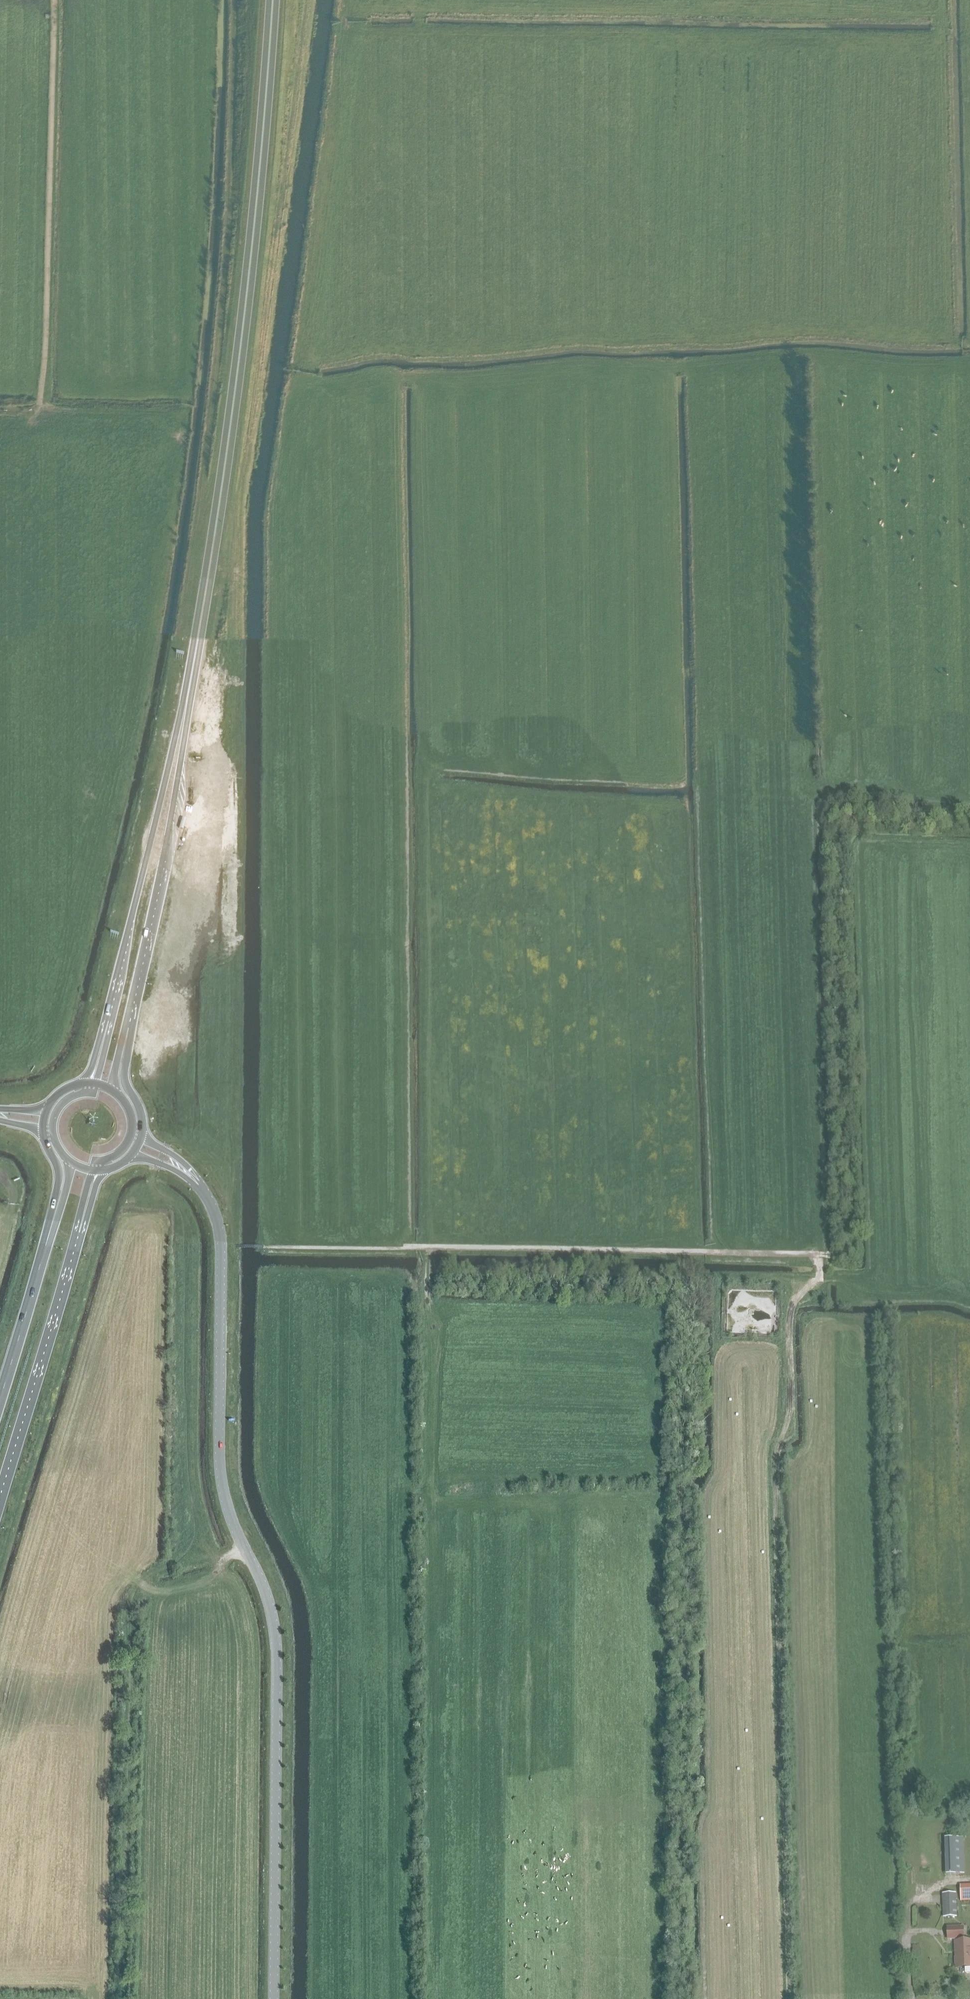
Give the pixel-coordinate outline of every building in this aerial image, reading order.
[(963,1838),(945,1838),(946,1875),(964,1875),(963,1838)] [(956,1918),(955,1894),(943,1894),(944,1918),(956,1918)] [(965,1972),(967,1973),(969,1973),(969,1942),(962,1942),(962,1928),(947,1928),(947,1940),(956,1939),(956,1942),(954,1942),(954,1952),(954,1958),(953,1958),(953,1965),(955,1965),(955,1967),(965,1966),(965,1972)]
